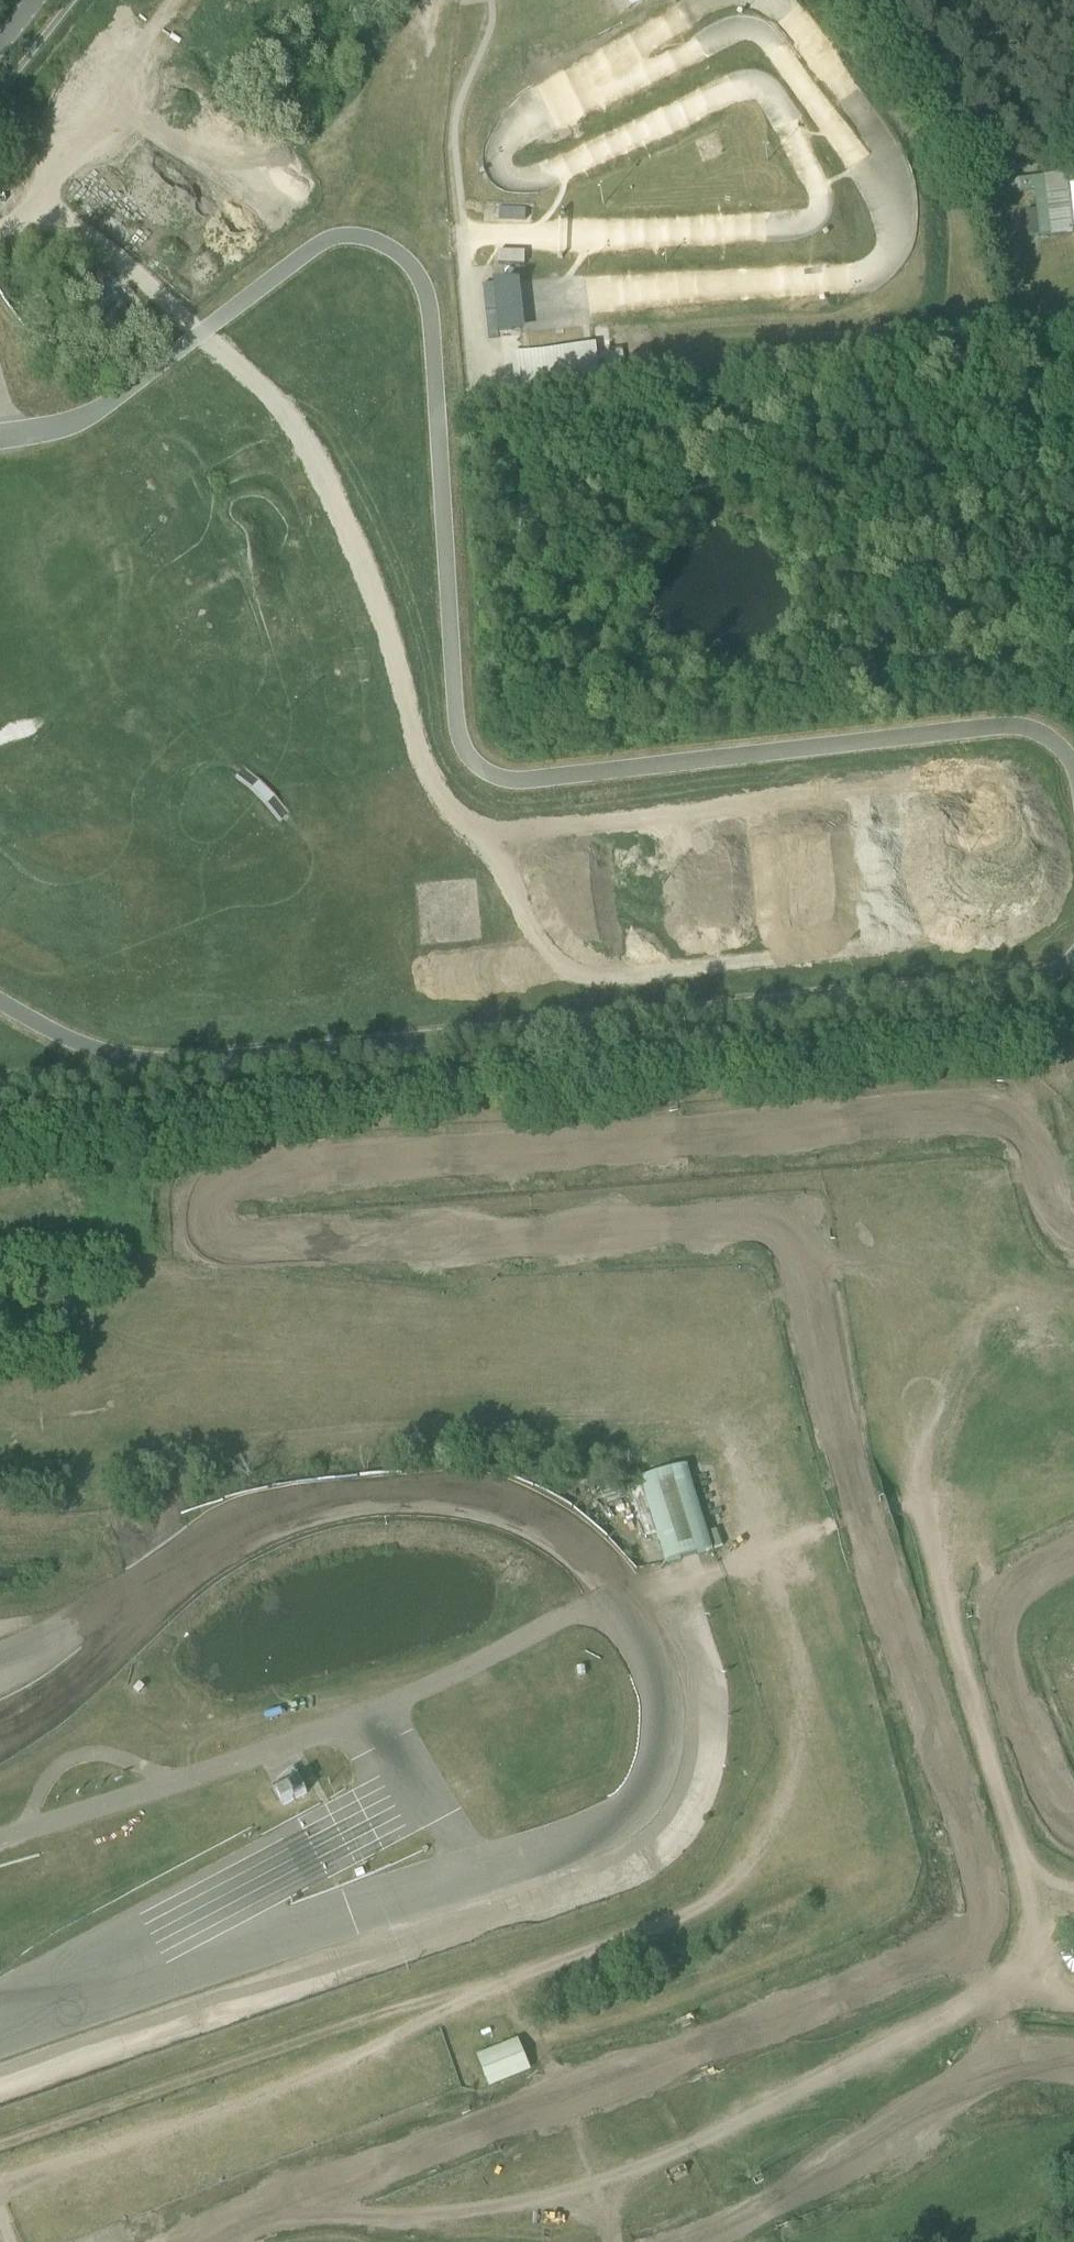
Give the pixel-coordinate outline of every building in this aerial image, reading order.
[(621,12),(642,0),(615,0),(621,12)] [(699,138),(708,161),(729,152),(720,130),(699,138)] [(1071,173),(1045,176),(1045,178),(999,182),(1000,193),(1039,189),(1044,236),(1073,233),(1073,207),(1071,173)] [(485,208),(484,220),(527,222),(527,209),(485,208)] [(497,251),(497,265),(526,266),(526,252),(497,251)] [(524,282),(494,285),(499,336),(502,336),(529,333),(529,332),(524,282)] [(512,352),(514,388),(595,384),(594,347),(512,352)] [(688,1469),(644,1481),(666,1562),(710,1549),(688,1469)] [(271,1788),(281,1808),(309,1794),(299,1774),(271,1788)] [(483,2051),(524,2035),(512,2007),(471,2023),(483,2051)] [(493,2085),(539,2072),(529,2038),(483,2051),(493,2085)]
